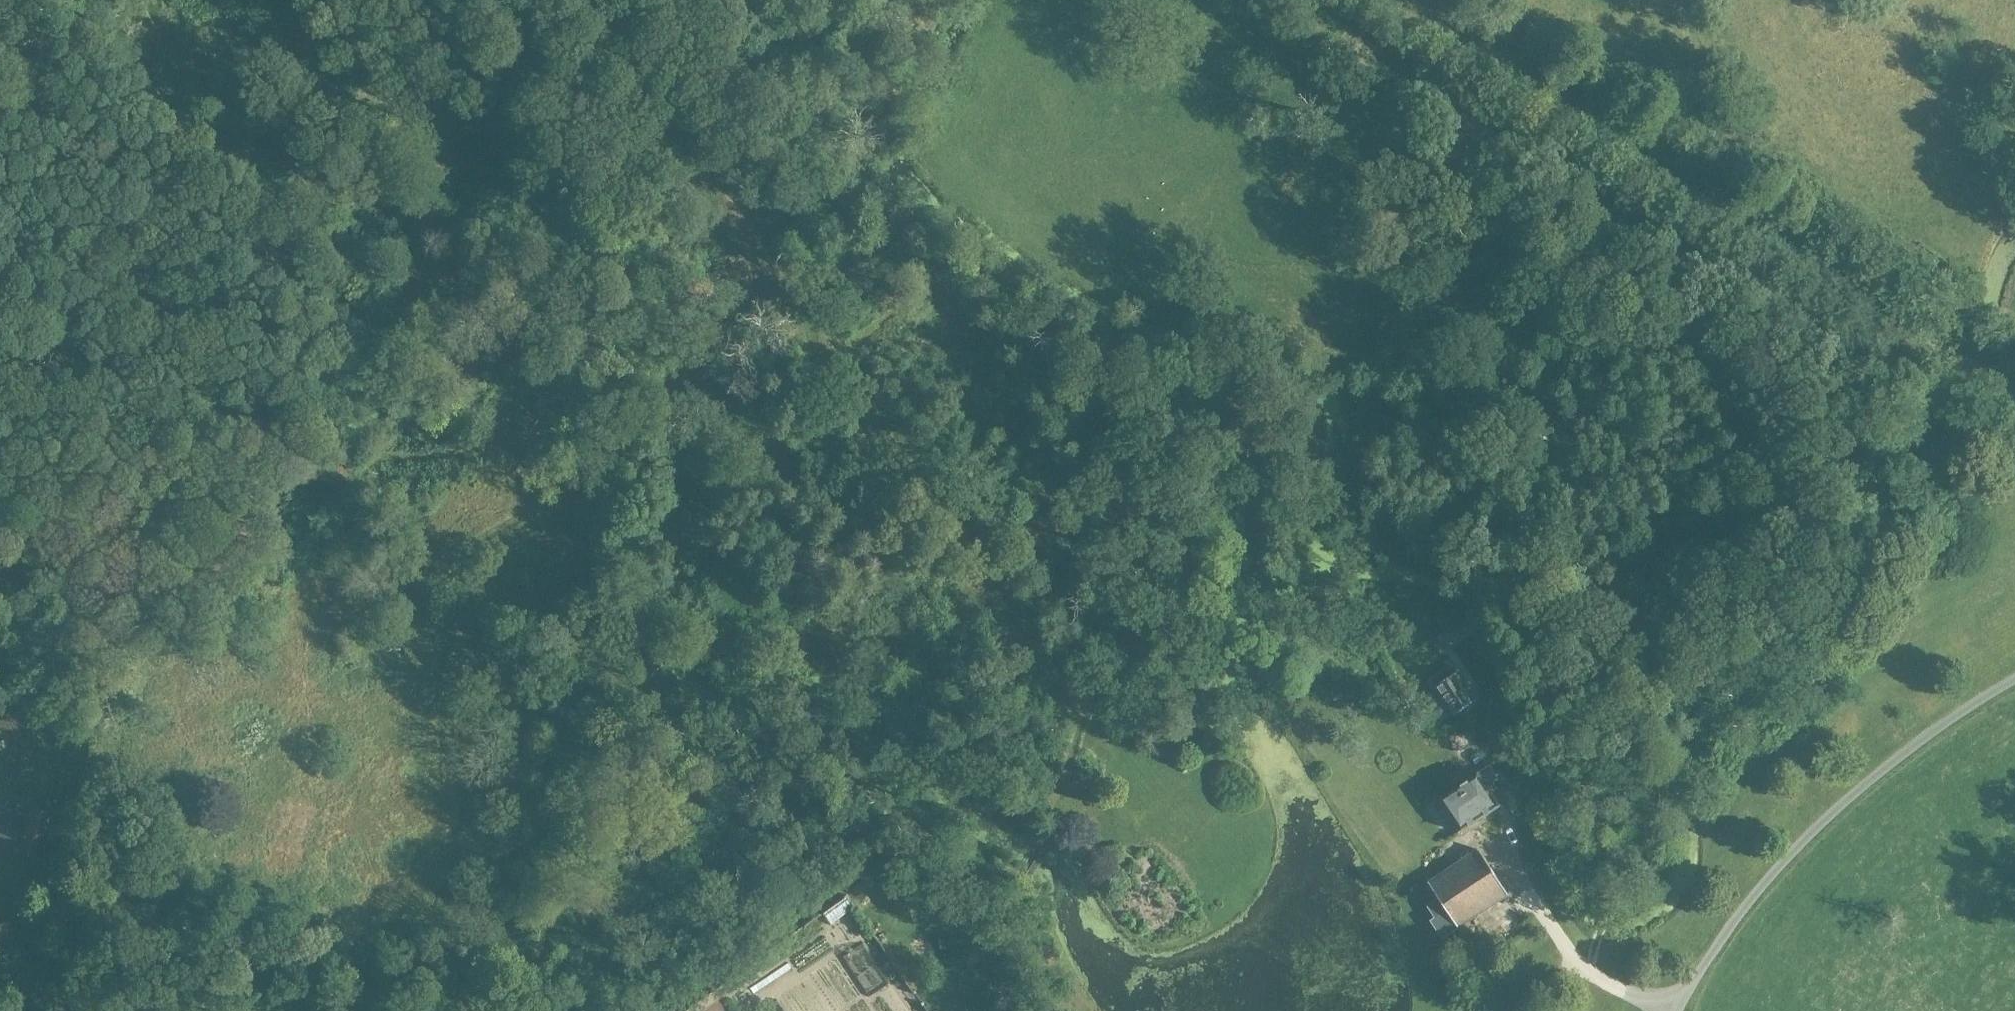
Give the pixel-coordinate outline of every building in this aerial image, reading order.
[(1476,699),(1457,671),(1436,685),(1455,713),(1476,699)] [(1478,771),(1437,798),(1460,832),(1500,805),(1478,771)] [(1431,920),(1443,938),(1508,894),(1478,850),(1456,865),(1429,883),(1440,898),(1429,906),(1436,916),(1431,920)] [(848,894),(823,908),(830,921),(855,906),(848,894)]
